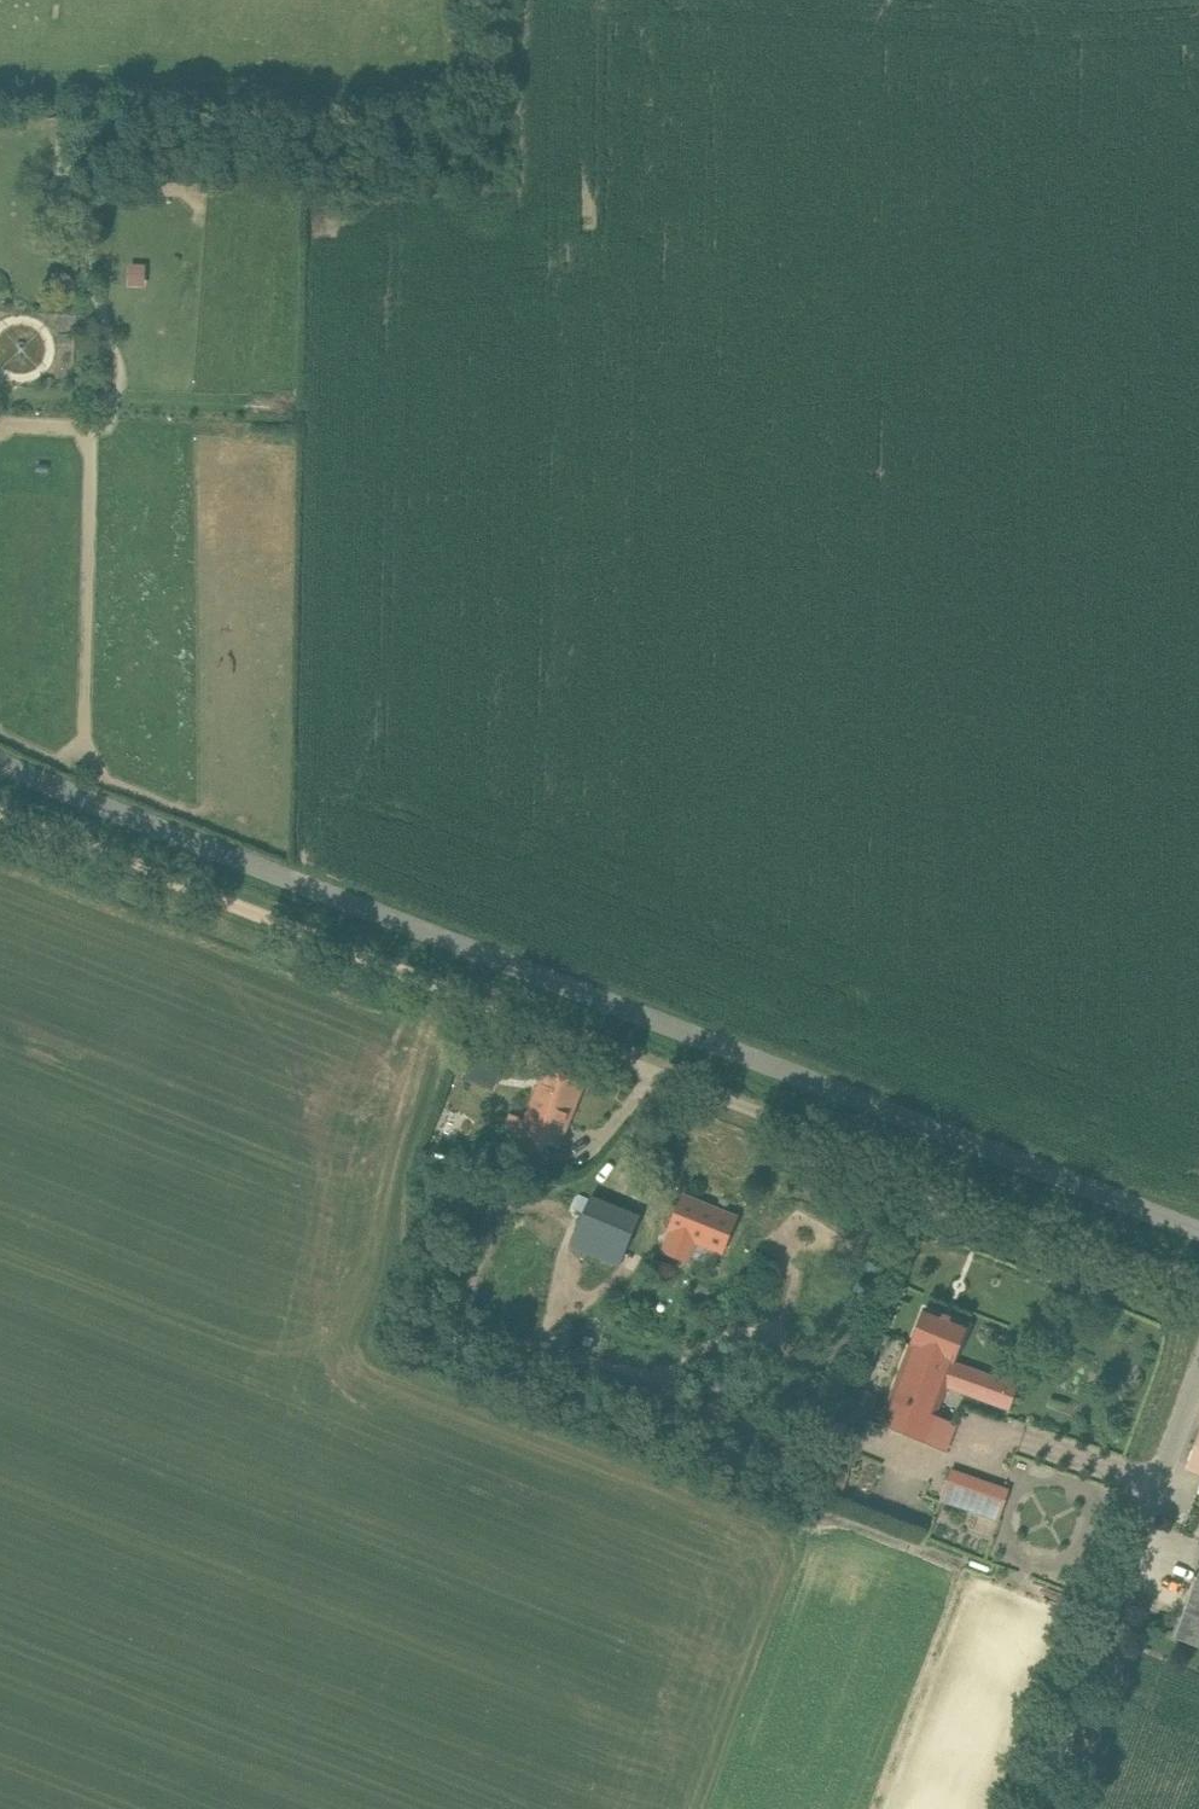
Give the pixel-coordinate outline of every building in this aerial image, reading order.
[(547,1066),(527,1117),(513,1112),(508,1127),(561,1147),(586,1082),(547,1066)] [(684,1259),(685,1257),(690,1259),(697,1242),(723,1252),(724,1252),(738,1217),(685,1195),(671,1230),(673,1230),(664,1251),(684,1259)] [(622,1266),(640,1218),(591,1199),(573,1248),(622,1266)] [(956,1361),(970,1325),(926,1308),(881,1423),(926,1441),(936,1414),(938,1408),(946,1387),(1011,1411),(1020,1384),(956,1361)] [(1188,1467),(1198,1471),(1198,1436),(1188,1467)] [(948,1479),(941,1499),(1000,1520),(1007,1499),(948,1479)] [(1176,1637),(1198,1645),(1198,1576),(1176,1637)]
